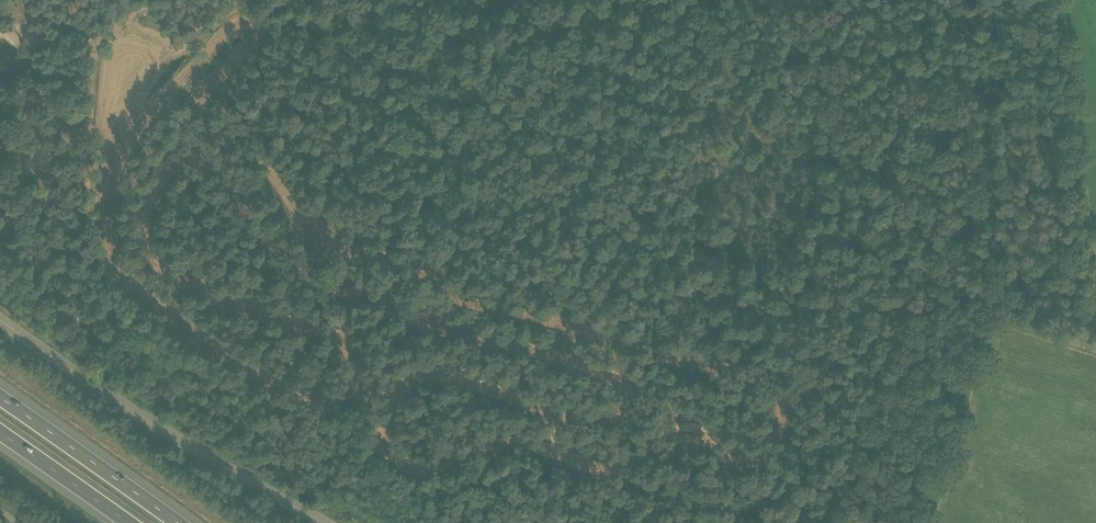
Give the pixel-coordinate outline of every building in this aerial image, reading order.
[(80,68),(76,64),(70,70),(74,74),(80,68)]
